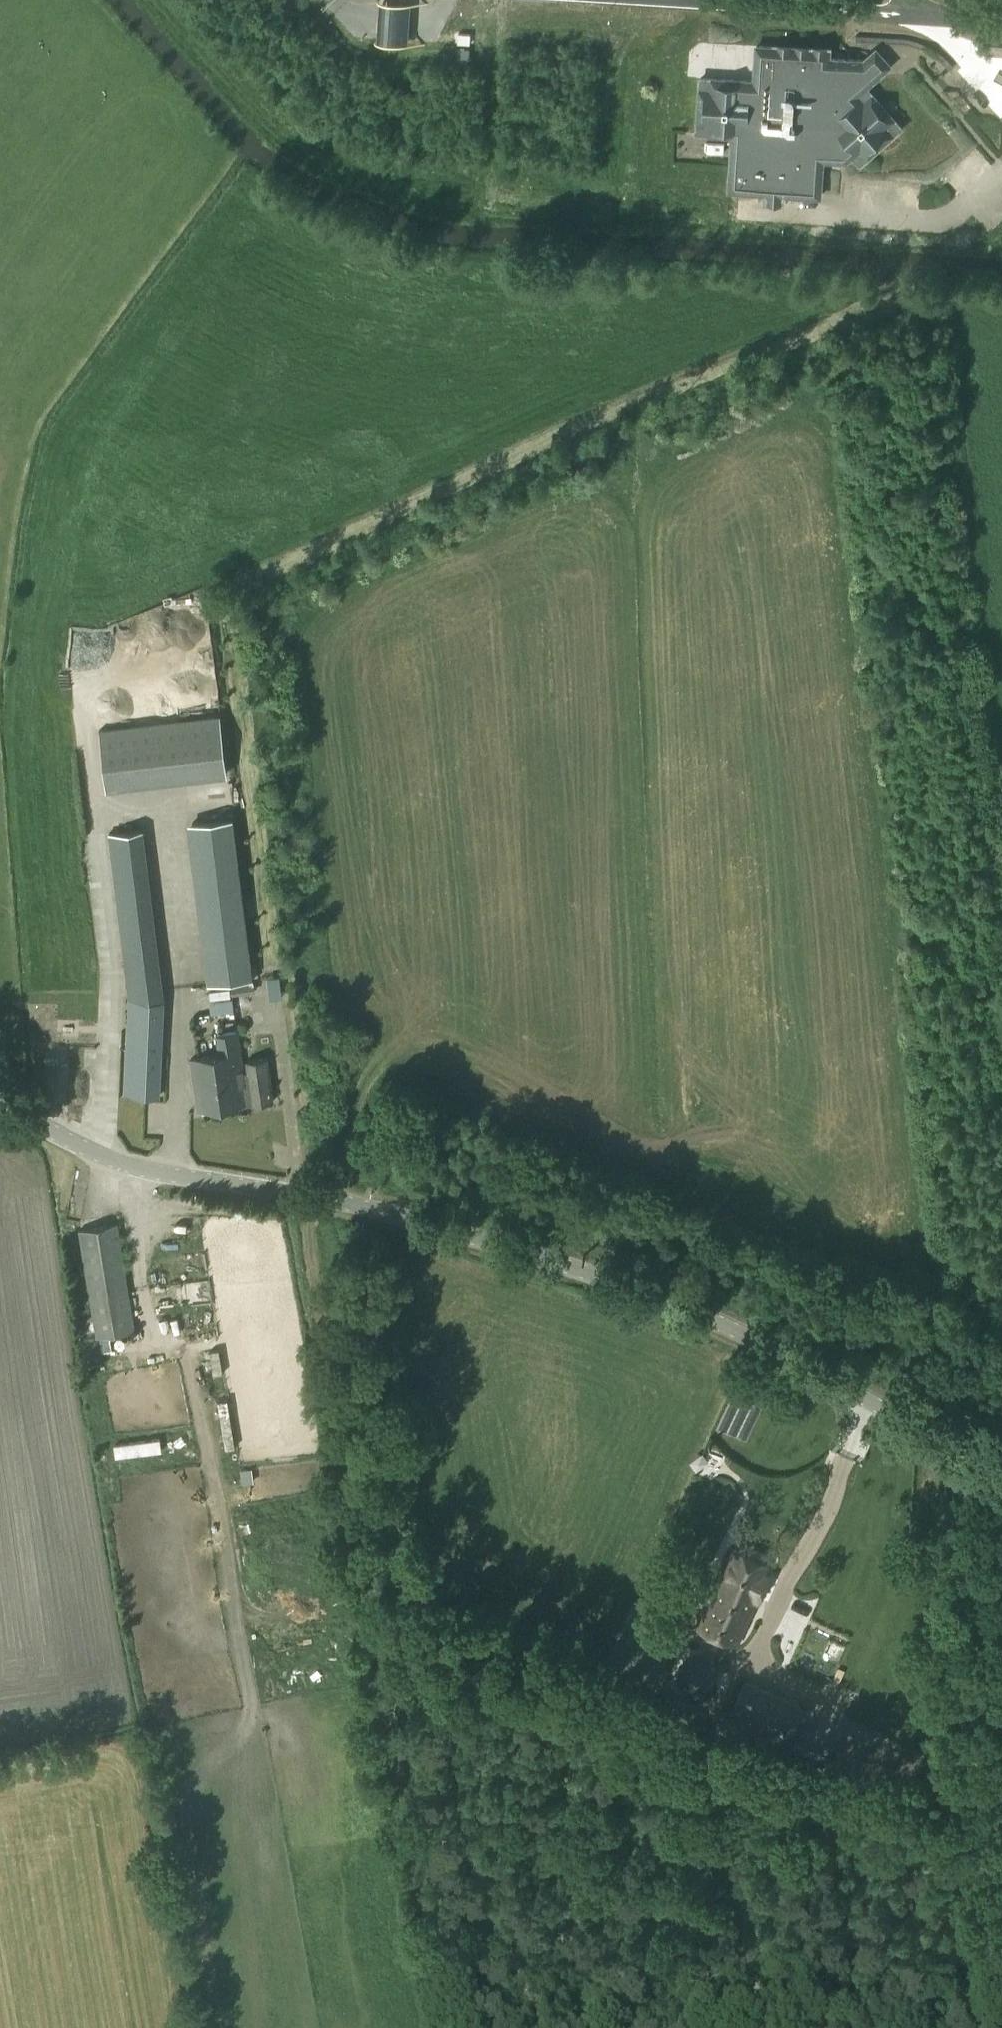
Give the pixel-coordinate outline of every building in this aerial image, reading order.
[(409,1),(377,0),(376,40),(408,41),(409,1)] [(729,191),(786,195),(819,197),(822,160),(845,162),(853,158),(857,163),(861,163),(897,130),(898,126),(865,88),(878,76),(876,74),(882,69),(882,62),(878,57),(871,57),(865,62),(862,62),(862,61),(829,59),(829,51),(756,46),(754,82),(704,79),(700,82),(697,131),(700,134),(732,136),(729,191)] [(130,1001),(124,1094),(159,1096),(164,1003),(158,948),(124,953),(130,1001)] [(247,1103),(247,1101),(244,1080),(238,1032),(216,1035),(219,1055),(191,1058),(198,1110),(247,1103)] [(244,1080),(247,1101),(252,1100),(252,1105),(273,1102),(267,1059),(247,1062),(249,1080),(244,1080)] [(113,1223),(80,1233),(98,1337),(132,1331),(113,1223)] [(762,1574),(767,1564),(736,1549),(725,1572),(720,1570),(696,1623),(736,1642),(756,1598),(758,1598),(768,1576),(762,1574)] [(622,1646),(614,1664),(637,1674),(638,1671),(643,1660),(653,1665),(654,1662),(667,1633),(635,1619),(622,1646)] [(699,1698),(715,1687),(714,1665),(694,1656),(677,1669),(678,1691),(699,1698)] [(745,1682),(731,1714),(790,1741),(805,1710),(745,1682)]
